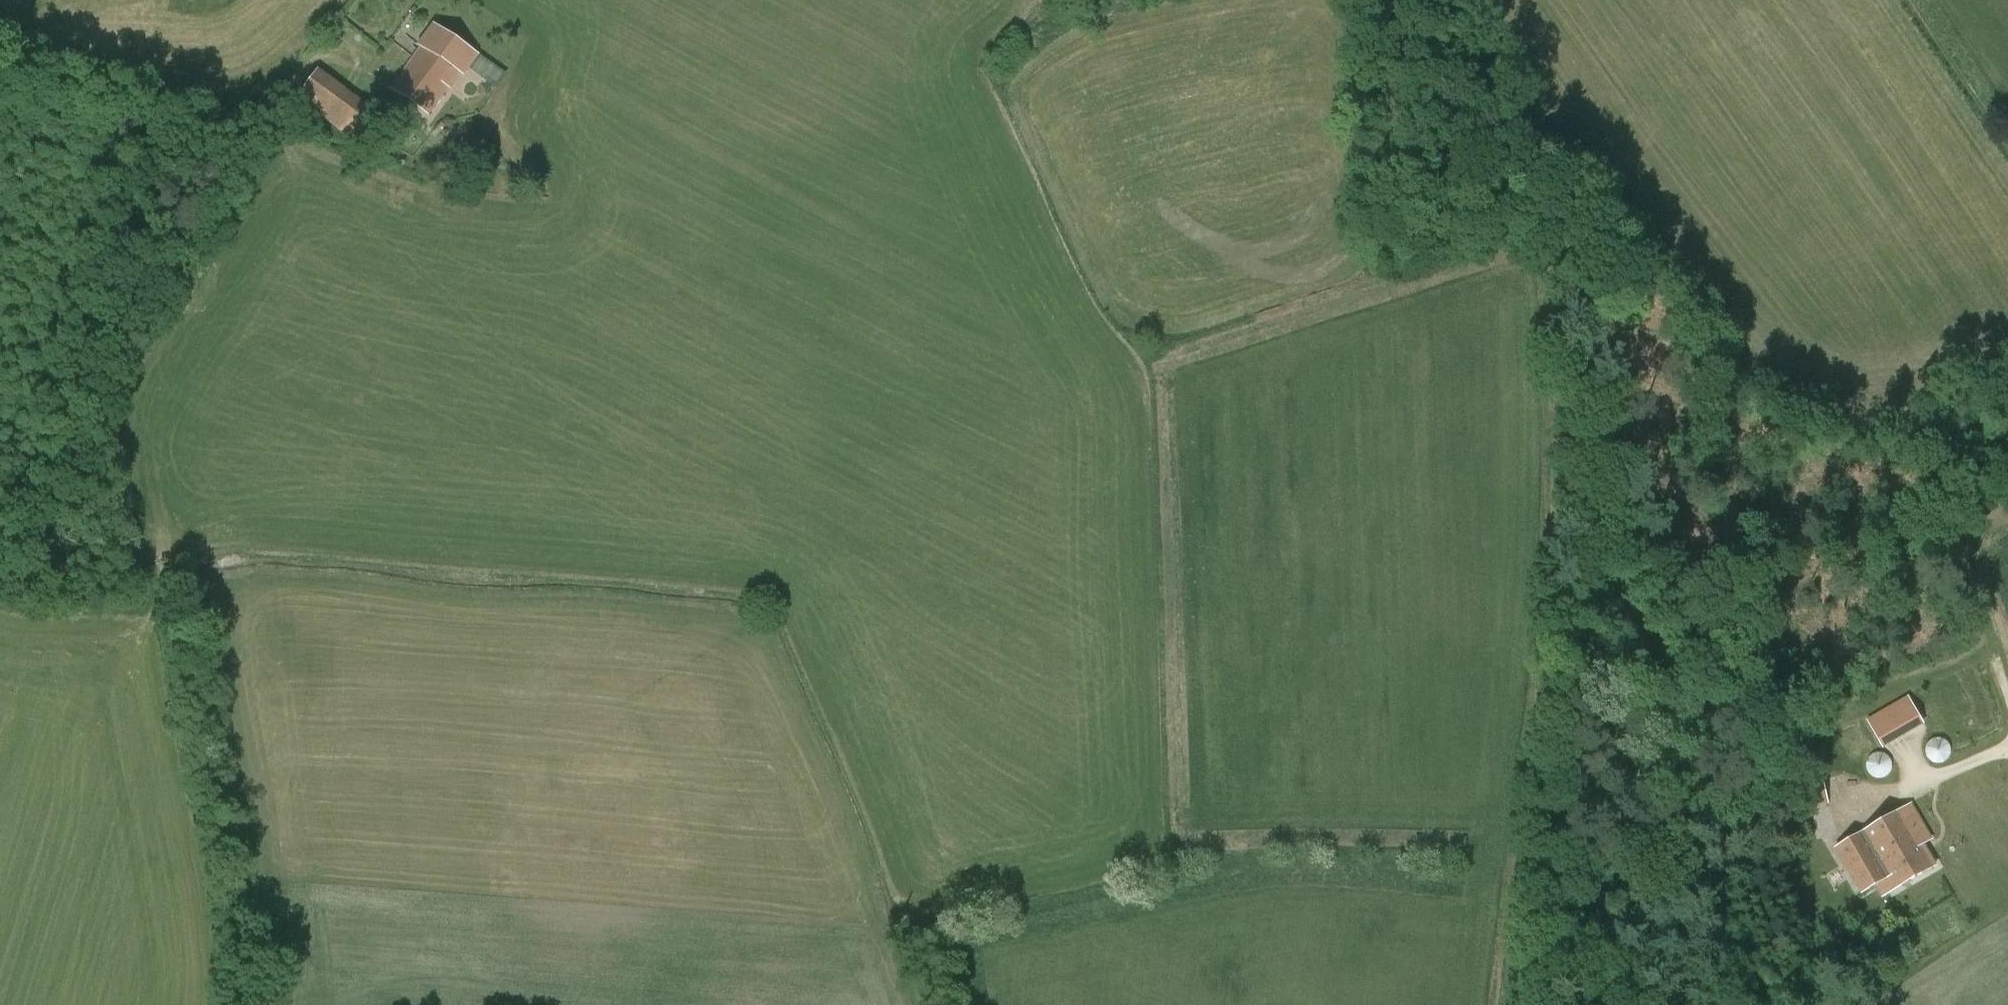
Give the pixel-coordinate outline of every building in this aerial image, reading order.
[(449,87),(459,73),(463,76),(479,54),(432,22),(418,42),(422,45),(390,88),(428,114),(449,87)] [(295,98),(353,142),(375,110),(318,67),(295,98)] [(1935,760),(1941,760),(1947,758),(1950,752),(1950,746),(1948,741),(1942,737),(1936,737),(1931,740),(1927,745),(1927,751),(1930,757),(1935,760)] [(1874,776),(1880,777),(1886,775),(1890,770),(1891,763),(1889,758),(1884,754),(1878,753),(1872,755),(1868,760),(1867,766),(1869,772),(1874,776)] [(1822,769),(1780,778),(1788,812),(1829,803),(1822,769)] [(1928,832),(1912,804),(1838,847),(1864,893),(1888,879),(1894,890),(1937,865),(1921,836),(1928,832)]
